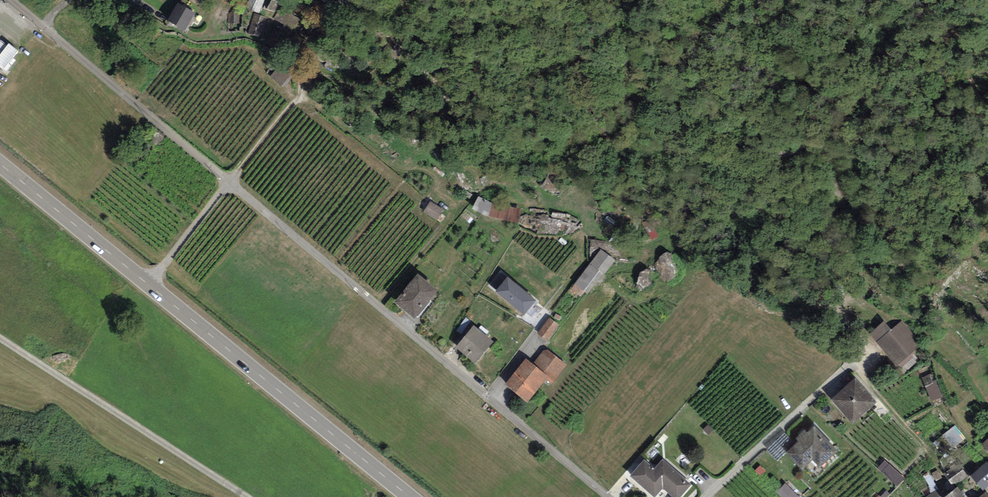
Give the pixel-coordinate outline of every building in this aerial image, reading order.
[(246,8),(260,13),(264,0),(249,0),(246,8)] [(195,13),(178,3),(168,21),(185,31),(195,13)] [(239,14),(229,14),(229,24),(239,24),(239,14)] [(267,18),(254,14),(248,32),(261,36),(267,18)] [(0,42),(0,68),(3,70),(18,51),(9,43),(6,47),(0,42)] [(288,77),(276,68),(269,77),(280,86),(288,77)] [(520,210),(492,204),(480,198),(474,209),(489,217),(517,223),(520,210)] [(444,210),(430,201),(423,212),(437,221),(444,210)] [(615,259),(601,249),(575,285),(587,292),(602,272),(604,274),(615,259)] [(681,262),(666,251),(655,268),(670,278),(681,262)] [(650,269),(639,272),(642,286),(653,283),(650,269)] [(439,290),(418,274),(393,303),(414,319),(439,290)] [(536,301),(508,276),(495,291),(524,316),(536,301)] [(559,325),(550,318),(537,333),(547,341),(559,325)] [(912,352),(923,343),(902,320),(891,329),(876,343),(896,366),(912,352)] [(876,343),(891,329),(883,321),(868,334),(876,343)] [(494,340),(474,325),(455,348),(475,363),(494,340)] [(553,383),(566,365),(545,349),(533,364),(548,376),(547,378),(553,383)] [(919,360),(912,352),(896,366),(903,374),(919,360)] [(504,384),(527,403),(547,378),(548,376),(533,364),(526,358),(504,384)] [(942,397),(932,373),(922,378),(932,402),(942,397)] [(876,402),(854,379),(832,399),(853,423),(876,402)] [(820,468),(838,451),(815,426),(807,433),(805,430),(795,438),(798,441),(795,444),(786,452),(801,469),(813,459),(820,468)] [(953,448),(965,438),(955,426),(943,436),(953,448)] [(786,452),(795,444),(782,431),(765,446),(777,460),(786,452)] [(630,476),(653,496),(655,496),(663,489),(672,496),(681,496),(692,485),(663,459),(655,469),(644,460),(630,476)] [(905,478),(885,460),(877,468),(897,487),(905,478)] [(987,461),(970,476),(983,491),(987,487),(987,462),(987,461)] [(968,476),(959,463),(944,474),(954,487),(968,476)] [(760,477),(766,471),(760,466),(754,471),(760,477)] [(932,473),(936,481),(943,478),(938,470),(932,473)] [(785,483),(776,492),(781,496),(799,496),(785,483)] [(957,488),(945,496),(964,496),(957,488)]
